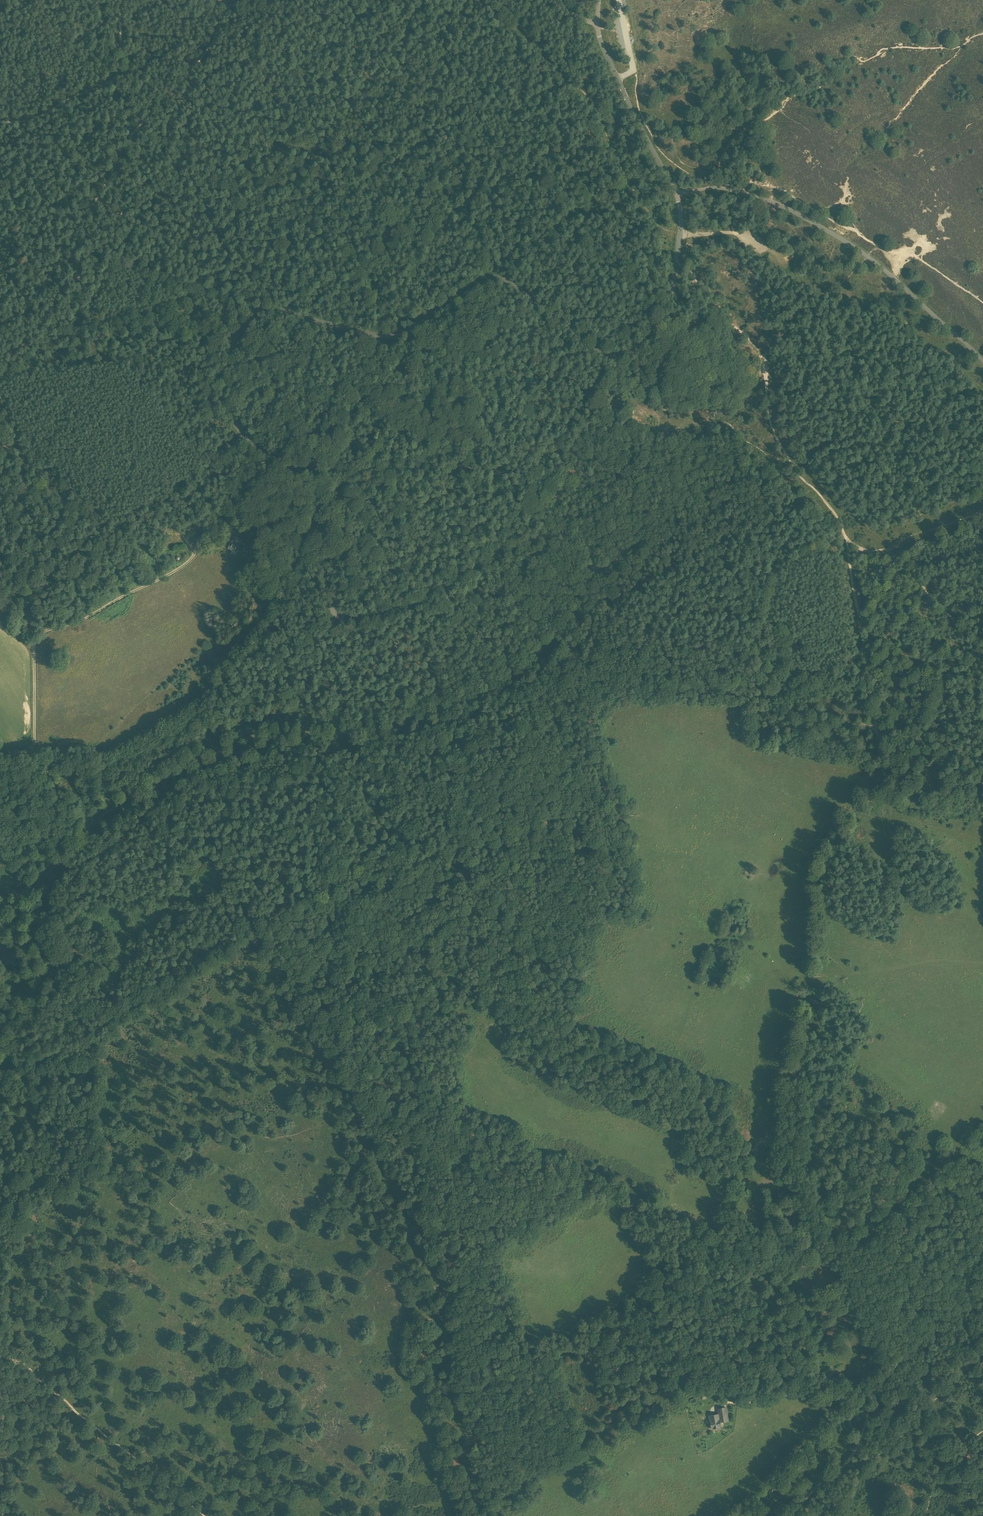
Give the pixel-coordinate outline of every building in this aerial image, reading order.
[(207,535),(210,528),(197,522),(194,529),(207,535)] [(230,543),(228,548),(232,550),(230,553),(234,555),(236,552),(237,553),(238,550),(241,551),(242,548),(230,543)] [(748,929),(749,920),(731,917),(730,926),(748,929)] [(718,1414),(709,1415),(710,1420),(709,1420),(711,1429),(720,1427),(719,1422),(728,1420),(726,1407),(717,1409),(718,1414)]
